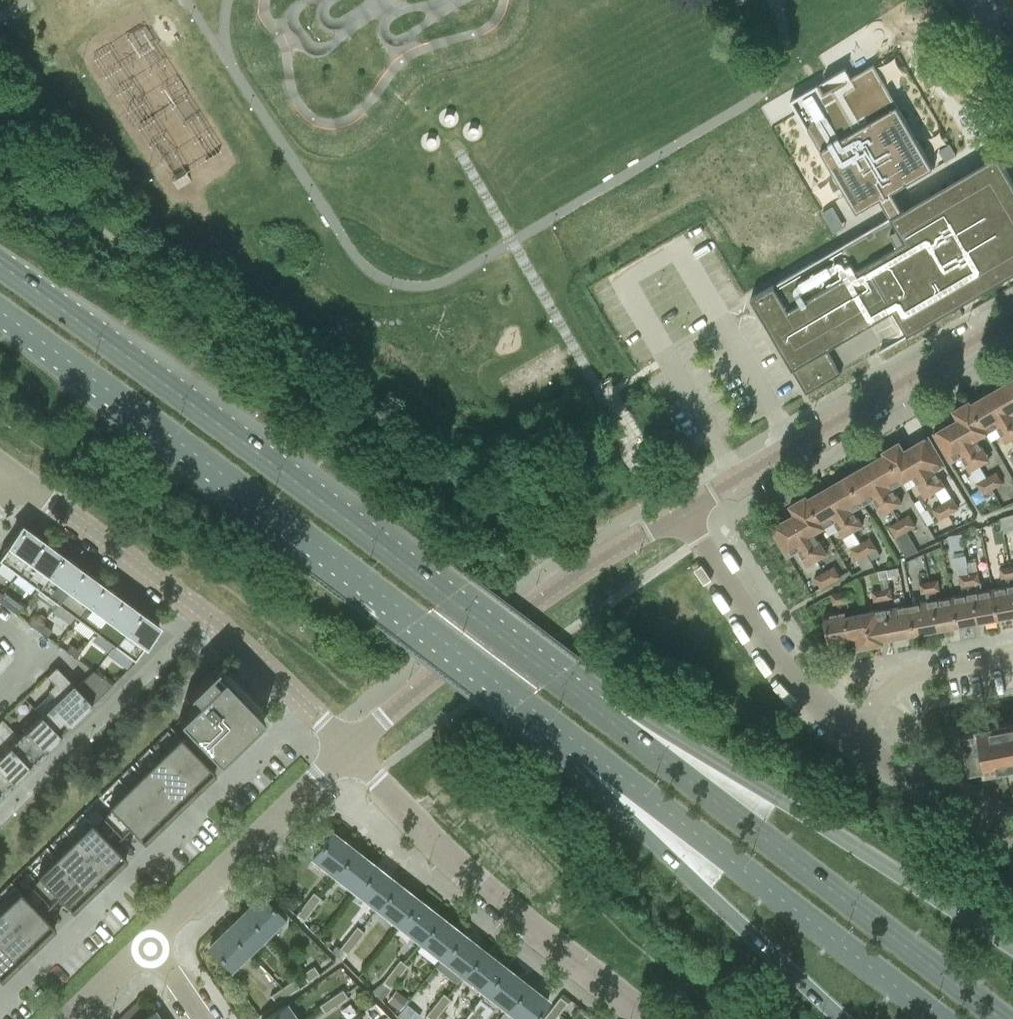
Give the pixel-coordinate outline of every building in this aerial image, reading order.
[(454,129),(457,127),(459,124),(459,120),(459,116),(457,113),(454,111),(451,109),(447,109),(444,109),(441,111),(438,114),(437,118),(436,121),(438,125),(440,128),(443,130),(447,131),(451,131),(454,129)] [(477,142),(480,140),(482,136),(483,133),(482,129),(480,126),(478,123),(474,122),(471,121),(467,122),(464,124),(461,127),(460,130),(460,134),(461,138),(463,141),(467,143),(470,144),(474,144),(477,142)] [(436,152),(439,150),(441,147),(442,143),(441,139),(439,136),(437,133),(433,132),(430,131),(426,132),(423,134),(420,137),(419,140),(419,144),(420,148),(422,151),(426,153),(429,154),(433,154),(436,152)] [(859,235),(750,299),(806,394),(841,374),(840,374),(827,350),(869,325),(894,311),(907,334),(907,335),(957,306),(950,295),(1012,258),(1012,203),(1008,193),(1012,190),(1012,183),(1003,165),(1002,166),(1002,167),(929,210),(908,222),(902,210),(862,233),(862,234),(859,235)] [(849,213),(850,212),(866,203),(860,191),(859,192),(843,201),(849,213)] [(989,393),(1012,434),(1012,389),(1009,382),(989,393)] [(968,402),(987,434),(996,428),(1005,443),(1012,438),(1012,434),(989,393),(971,404),(969,401),(968,402)] [(958,419),(953,422),(980,467),(990,460),(978,439),(987,434),(968,402),(953,410),(958,419)] [(953,422),(933,433),(943,451),(951,463),(961,457),(970,472),(976,483),(986,477),(980,467),(953,422)] [(928,437),(908,448),(933,493),(935,492),(941,503),(951,497),(945,486),(937,471),(945,466),(938,454),(928,437)] [(899,442),(883,451),(885,454),(902,483),(912,477),(924,498),(933,493),(908,448),(904,451),(899,442)] [(880,457),(865,466),(891,509),(901,503),(892,489),(902,483),(885,454),(880,457)] [(865,466),(845,477),(862,505),(862,506),(872,500),(881,515),(891,509),(865,466)] [(996,472),(986,477),(992,488),(1002,483),(996,472)] [(845,477),(826,488),(851,532),(863,525),(855,511),(862,506),(862,505),(845,477)] [(986,477),(976,483),(982,494),(992,488),(986,477)] [(826,488),(806,500),(823,529),(834,523),(843,538),(852,533),(826,488)] [(794,515),(790,517),(816,561),(825,555),(813,535),(823,529),(806,500),(805,497),(789,506),(794,515)] [(951,497),(941,503),(949,515),(959,509),(951,497)] [(941,503),(931,509),(939,521),(949,515),(941,503)] [(909,515),(899,520),(905,532),(915,526),(909,515)] [(1000,519),(1002,527),(1003,532),(1012,529),(1012,515),(1000,519)] [(816,561),(790,517),(770,529),(787,558),(797,551),(806,567),(816,561)] [(897,521),(889,526),(906,557),(917,552),(906,532),(905,532),(899,520),(897,521)] [(16,572),(40,539),(30,531),(29,533),(25,529),(26,528),(22,525),(0,555),(0,561),(16,572)] [(852,533),(843,538),(850,550),(849,550),(856,561),(862,571),(871,566),(869,563),(858,544),(852,533)] [(960,535),(949,537),(951,549),(962,547),(960,535)] [(869,537),(858,544),(869,563),(880,555),(876,549),(869,537)] [(16,572),(36,587),(60,553),(49,545),(48,546),(43,543),(44,541),(40,539),(16,572)] [(37,588),(32,594),(51,608),(56,602),(80,568),(69,560),(68,561),(63,557),(64,556),(60,553),(36,587),(37,588)] [(834,567),(823,573),(829,585),(841,578),(834,567)] [(992,590),(997,618),(1012,615),(1012,590),(1009,567),(998,569),(1000,580),(1005,579),(1007,587),(992,590)] [(56,602),(75,616),(100,583),(89,574),(88,576),(83,572),(84,571),(80,568),(56,602)] [(898,568),(878,572),(879,577),(879,578),(881,589),(882,591),(889,590),(889,588),(888,586),(887,577),(887,576),(899,574),(898,568)] [(976,573),(968,575),(977,622),(997,618),(992,590),(989,572),(977,575),(976,573)] [(823,573),(814,578),(821,590),(829,585),(823,573)] [(962,596),(952,598),(957,626),(977,622),(968,575),(958,577),(960,587),(962,596)] [(937,581),(928,583),(937,630),(957,626),(952,598),(936,601),(934,592),(939,591),(937,581)] [(75,616),(95,631),(120,597),(109,589),(108,590),(103,587),(104,586),(100,583),(75,616)] [(913,617),(916,634),(937,630),(928,583),(918,584),(920,595),(925,594),(927,602),(908,606),(905,606),(908,618),(910,618),(913,617)] [(908,618),(905,606),(889,609),(887,601),(892,600),(890,590),(889,590),(882,591),(881,591),(890,638),(911,634),(913,634),(916,634),(913,617),(910,618),(908,618)] [(840,593),(850,646),(857,645),(857,648),(870,646),(864,612),(849,615),(846,602),(851,601),(849,591),(840,593)] [(879,609),(864,612),(870,646),(883,643),(882,640),(890,638),(881,591),(871,593),(872,604),(878,603),(879,609)] [(849,646),(850,646),(840,593),(830,595),(832,604),(837,604),(838,613),(823,616),(828,645),(848,641),(849,646)] [(11,601),(2,594),(0,596),(0,603),(7,608),(11,601)] [(95,631),(114,645),(139,611),(127,603),(126,604),(122,601),(123,599),(120,597),(95,631)] [(141,613),(139,611),(114,645),(134,659),(158,625),(146,617),(145,618),(140,614),(141,613)] [(41,623),(32,616),(27,623),(37,630),(41,623)] [(46,637),(51,631),(41,623),(37,630),(46,637)] [(75,658),(80,652),(70,645),(65,651),(75,658)] [(91,704),(75,688),(55,667),(46,676),(53,684),(47,690),(56,700),(40,715),(60,735),(91,704)] [(218,761),(262,719),(222,677),(217,682),(210,674),(217,668),(215,667),(188,693),(189,695),(190,694),(197,701),(178,719),(179,721),(172,729),(205,763),(212,755),(218,761)] [(93,671),(84,679),(100,696),(112,685),(93,671)] [(84,679),(75,688),(91,704),(100,696),(84,679)] [(60,735),(40,715),(18,736),(1,719),(0,720),(0,737),(28,766),(60,735)] [(1012,768),(1012,725),(977,732),(978,733),(960,737),(967,775),(985,771),(985,773),(1012,768)] [(195,788),(201,782),(200,781),(211,771),(213,774),(214,773),(205,763),(172,729),(170,727),(152,744),(195,788)] [(10,786),(9,784),(14,779),(16,781),(14,779),(28,766),(0,737),(0,796),(10,786)] [(176,803),(181,797),(182,798),(193,788),(196,791),(197,790),(195,788),(152,744),(135,761),(176,803)] [(116,779),(157,821),(161,825),(161,824),(159,821),(169,811),(170,812),(177,806),(178,808),(179,807),(176,803),(135,761),(116,779)] [(121,836),(129,828),(143,842),(144,841),(141,838),(152,828),(151,827),(157,821),(116,779),(99,796),(110,808),(101,816),(121,836)] [(106,874),(113,868),(112,867),(122,857),(125,860),(126,859),(112,844),(121,836),(101,816),(92,824),(81,813),(63,830),(106,874)] [(88,890),(98,880),(97,879),(103,873),(107,877),(108,876),(106,874),(63,830),(46,847),(88,890)] [(311,834),(298,846),(312,857),(314,859),(333,873),(351,850),(350,850),(349,851),(330,836),(331,834),(330,833),(322,843),(311,834)] [(49,905),(58,896),(72,911),(73,910),(70,907),(80,897),(81,898),(88,892),(89,894),(90,893),(88,890),(46,847),(27,865),(38,877),(30,885),(49,905)] [(332,875),(354,891),(372,868),(351,852),(352,851),(351,850),(333,873),(333,874),(332,875)] [(354,891),(376,909),(395,884),(394,884),(393,885),(372,869),(373,868),(372,867),(372,868),(354,891)] [(39,935),(40,936),(51,926),(53,928),(54,928),(41,914),(49,905),(30,885),(21,893),(10,882),(0,892),(0,907),(33,941),(39,935)] [(376,909),(398,926),(417,902),(416,901),(415,902),(394,886),(395,885),(395,884),(376,909)] [(312,893),(304,903),(312,909),(320,899),(312,893)] [(243,913),(265,936),(283,919),(261,896),(260,897),(261,897),(244,914),(243,913)] [(398,926),(419,943),(438,918),(437,919),(416,903),(417,902),(398,926)] [(304,903),(296,914),(301,918),(303,920),(312,909),(304,903)] [(14,959),(18,963),(19,962),(16,959),(26,949),(28,950),(34,944),(36,946),(36,945),(33,941),(0,907),(0,944),(14,959)] [(226,929),(225,930),(248,953),(265,936),(243,913),(242,914),(243,915),(227,930),(226,929)] [(419,943),(441,959),(460,935),(459,935),(458,936),(438,920),(439,919),(438,918),(419,943)] [(355,927),(347,938),(354,944),(363,933),(355,927)] [(209,947),(208,948),(226,966),(228,969),(230,970),(247,953),(248,953),(246,951),(225,930),(226,931),(209,948),(209,947)] [(441,959),(462,976),(481,952),(481,951),(480,953),(459,937),(460,936),(460,935),(441,959)] [(347,938),(338,949),(344,954),(346,955),(354,944),(347,938)] [(9,966),(8,965),(14,959),(0,944),(0,975),(9,966)] [(462,976),(484,993),(503,969),(502,968),(501,969),(481,953),(482,952),(481,952),(462,976)] [(399,960),(390,971),(398,977),(407,967),(399,960)] [(304,973),(302,974),(307,982),(310,980),(318,974),(314,969),(314,968),(313,967),(304,973)] [(484,993),(505,1010),(524,986),(524,985),(523,986),(502,970),(503,969),(484,993)] [(381,982),(371,991),(377,997),(385,986),(389,988),(390,988),(398,977),(390,971),(382,982),(381,982)] [(293,980),(281,988),(286,996),(289,994),(298,988),(294,981),(293,980)] [(505,1010),(517,1018),(534,1018),(547,1003),(546,1002),(545,1003),(524,987),(525,986),(524,986),(505,1010)] [(281,988),(269,996),(275,1004),(286,996),(281,988)] [(341,991),(330,999),(335,1006),(346,999),(341,991)] [(395,991),(387,1002),(398,1011),(407,1000),(395,991)] [(442,994),(434,1005),(441,1011),(450,1000),(442,994)] [(559,997),(550,1007),(558,1014),(566,1003),(559,997)] [(330,999),(319,1006),(324,1014),(335,1006),(330,999)] [(364,1011),(370,1018),(384,1018),(388,1017),(376,1004),(364,1011)] [(283,1005),(263,1018),(293,1018),(283,1005)] [(397,1016),(401,1018),(417,1018),(420,1016),(406,1005),(397,1016)] [(425,1016),(428,1018),(435,1018),(441,1011),(434,1005),(425,1016)] [(541,1018),(542,1018),(554,1018),(558,1014),(550,1007),(541,1018)]
